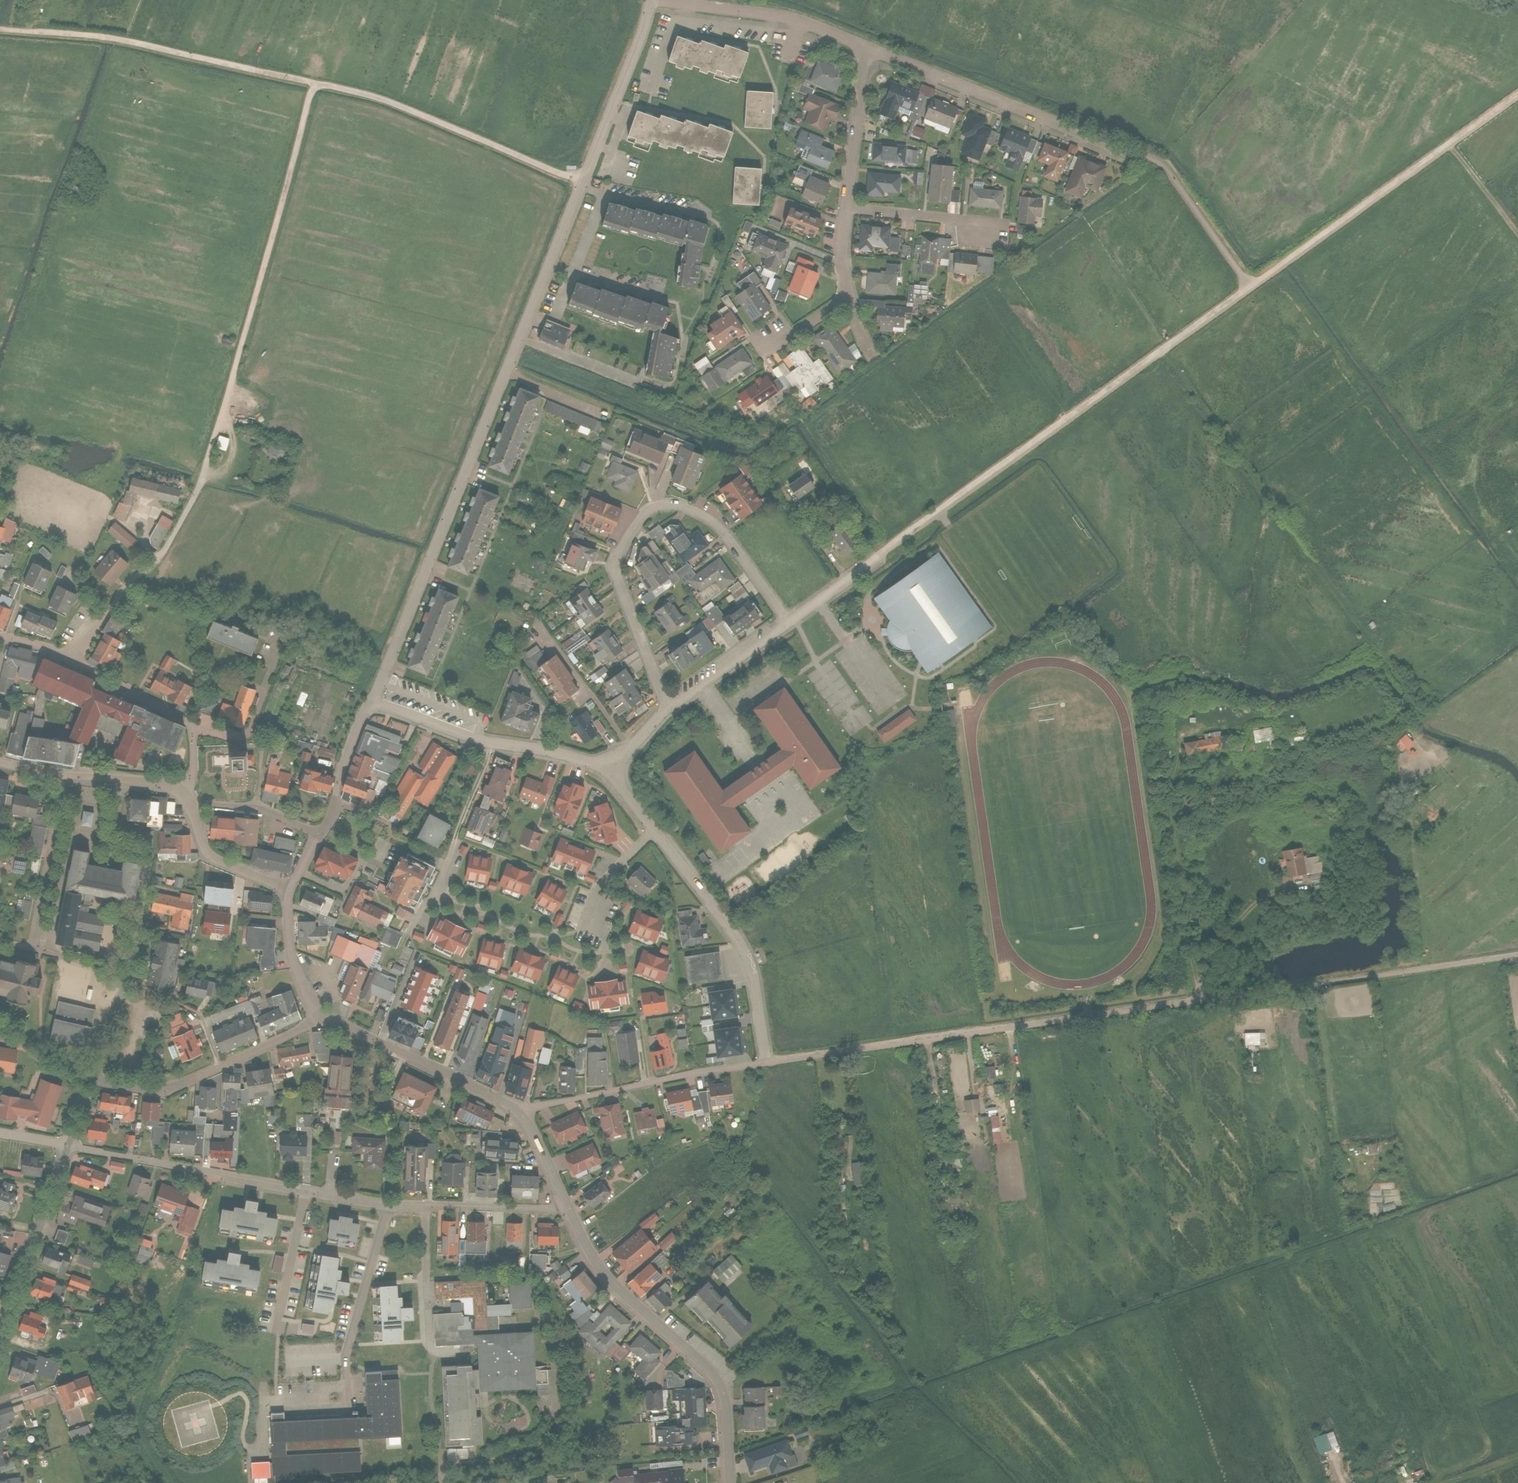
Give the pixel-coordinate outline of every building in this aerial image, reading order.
[(742,81),(751,55),(737,50),(728,46),(726,50),(713,45),(703,42),(702,46),(690,42),(680,38),(671,63),(679,66),(677,69),(686,72),(687,69),(694,72),(696,68),(702,70),(701,73),(709,76),(710,73),(718,75),(719,72),(726,75),(725,77),(733,80),(734,78),(742,81)] [(833,91),(839,72),(812,62),(805,82),(833,91)] [(803,84),(801,90),(812,94),(815,88),(803,84)] [(894,84),(882,112),(895,118),(899,109),(910,114),(918,94),(894,84)] [(772,128),(774,92),(744,91),(742,126),(772,128)] [(824,131),(834,104),(807,93),(801,109),(806,111),(801,122),(824,131)] [(928,98),(921,116),(952,128),(959,110),(928,98)] [(968,113),(961,132),(967,134),(966,136),(967,138),(960,150),(976,156),(982,140),(990,143),(994,132),(978,126),(981,118),(968,113)] [(722,161),(732,133),(718,128),(705,124),(703,128),(693,124),(681,120),(679,126),(669,122),(658,118),(656,124),(645,120),(635,116),(628,137),(634,139),(633,144),(653,151),(655,144),(711,164),(713,158),(722,161)] [(924,137),(927,129),(917,125),(914,134),(924,137)] [(820,145),(822,139),(798,129),(792,142),(804,147),(799,159),(827,171),(836,151),(820,145)] [(1003,129),(995,149),(1007,154),(1001,170),(1015,175),(1024,152),(1029,139),(1003,129)] [(1037,142),(1029,139),(1024,152),(1032,156),(1037,142)] [(871,142),(869,160),(902,163),(904,145),(871,142)] [(1039,142),(1032,161),(1043,165),(1039,177),(1053,182),(1064,151),(1039,142)] [(1075,156),(1060,192),(1078,200),(1083,187),(1094,192),(1104,167),(1075,156)] [(930,166),(928,200),(950,202),(951,190),(952,168),(930,166)] [(758,205),(760,169),(729,167),(727,203),(758,205)] [(866,173),(864,195),(881,197),(882,192),(896,193),(898,176),(866,173)] [(822,206),(830,185),(808,176),(799,197),(822,206)] [(968,187),(967,205),(999,209),(1001,190),(968,187)] [(951,190),(950,202),(962,203),(962,191),(951,190)] [(1019,197),(1017,223),(1032,224),(1033,217),(1039,217),(1040,198),(1019,197)] [(607,202),(599,223),(623,231),(624,227),(650,236),(651,232),(679,242),(679,240),(686,240),(684,268),(681,268),(679,286),(696,287),(698,267),(699,267),(700,258),(701,249),(699,246),(704,235),(707,235),(708,230),(706,229),(707,227),(698,224),(688,221),(688,224),(675,220),(662,216),(660,218),(655,216),(656,215),(644,211),(632,207),(631,210),(619,206),(607,202)] [(822,220),(787,208),(781,225),(816,238),(822,220)] [(748,220),(744,230),(751,233),(755,223),(748,220)] [(859,222),(857,249),(871,251),(872,246),(884,247),(887,247),(888,237),(889,224),(859,222)] [(735,237),(742,240),(746,232),(739,229),(735,237)] [(756,235),(749,251),(767,258),(763,269),(775,273),(785,246),(756,235)] [(917,254),(916,263),(932,265),(933,258),(946,260),(948,240),(919,236),(918,246),(912,245),(911,253),(917,254)] [(887,247),(884,247),(884,251),(896,252),(897,238),(888,237),(887,247)] [(953,272),(976,275),(976,273),(978,255),(955,253),(953,272)] [(978,255),(976,273),(992,275),(994,257),(978,255)] [(793,265),(807,271),(810,262),(796,257),(793,265)] [(932,265),(916,263),(915,274),(930,275),(932,265)] [(879,271),(879,274),(895,275),(895,278),(898,278),(899,266),(885,264),(884,272),(879,271)] [(783,289),(805,298),(815,274),(807,271),(793,265),(783,289)] [(866,273),(864,294),(893,296),(895,278),(895,275),(879,274),(866,273)] [(740,292),(732,298),(750,324),(769,311),(755,290),(761,285),(753,274),(736,286),(740,292)] [(768,289),(774,292),(779,280),(774,278),(768,289)] [(586,287),(573,282),(566,302),(584,309),(609,318),(611,315),(635,325),(637,321),(652,328),(643,374),(670,378),(671,369),(667,368),(670,356),(672,345),(676,345),(678,339),(656,334),(665,316),(662,315),(666,309),(657,305),(648,302),(647,304),(636,300),(623,295),(621,298),(609,294),(597,289),(596,291),(586,287)] [(906,288),(906,304),(910,304),(910,301),(923,302),(924,285),(919,285),(918,289),(906,288)] [(776,290),(772,299),(782,303),(786,294),(776,290)] [(544,307),(552,310),(558,293),(550,291),(544,307)] [(722,299),(731,315),(737,312),(728,295),(722,299)] [(883,301),(868,300),(867,309),(873,310),(872,326),(877,326),(877,332),(889,332),(890,326),(900,327),(900,313),(909,314),(910,308),(883,306),(883,301)] [(709,330),(704,334),(715,350),(742,332),(731,315),(729,312),(707,326),(709,330)] [(562,349),(570,331),(543,320),(536,338),(562,349)] [(830,325),(810,339),(836,376),(855,362),(854,361),(859,356),(852,344),(846,349),(830,325)] [(711,368),(698,376),(708,390),(738,370),(748,363),(739,349),(711,368)] [(782,377),(776,382),(781,391),(786,399),(794,394),(795,395),(798,393),(804,401),(817,392),(814,387),(820,382),(824,388),(832,382),(817,361),(811,365),(800,349),(787,358),(794,369),(789,373),(783,365),(777,369),(782,377)] [(691,364),(698,376),(711,368),(703,356),(691,364)] [(738,370),(743,376),(753,370),(748,363),(738,370)] [(754,385),(736,398),(744,410),(752,404),(756,409),(777,394),(776,393),(771,385),(766,378),(760,382),(758,379),(752,383),(754,385)] [(771,385),(776,393),(781,391),(776,382),(771,385)] [(490,468),(510,476),(542,397),(521,389),(517,399),(515,398),(511,406),(514,407),(513,410),(511,414),(508,413),(505,422),(508,423),(503,435),(500,434),(496,442),(499,444),(498,446),(497,450),(494,449),(490,458),(493,459),(490,468)] [(598,420),(550,400),(546,409),(595,429),(598,420)] [(628,449),(659,461),(667,441),(635,429),(628,449)] [(228,450),(232,437),(221,434),(218,447),(228,450)] [(614,442),(603,438),(600,447),(607,450),(611,452),(614,442)] [(269,451),(283,456),(286,449),(271,444),(269,451)] [(604,459),(607,450),(600,447),(597,456),(604,459)] [(667,483),(689,492),(703,458),(677,447),(669,466),(674,467),(667,483)] [(792,459),(803,475),(810,471),(799,455),(792,459)] [(588,464),(581,462),(578,469),(586,472),(588,464)] [(613,487),(630,494),(638,472),(611,463),(605,480),(614,483),(613,487)] [(766,502),(745,473),(721,490),(742,519),(766,502)] [(802,473),(783,488),(792,499),(811,485),(803,475),(802,473)] [(129,480),(120,509),(129,513),(135,496),(151,500),(154,487),(129,480)] [(181,493),(154,487),(151,500),(177,506),(181,493)] [(502,498),(481,489),(477,500),(474,499),(471,507),(474,508),(473,510),(471,515),(468,513),(465,522),(468,523),(463,536),(460,534),(456,543),(459,544),(458,547),(456,551),(454,550),(450,558),(453,559),(449,569),(470,577),(502,498)] [(579,526),(610,538),(620,512),(589,499),(579,526)] [(125,523),(129,513),(120,509),(118,509),(114,519),(125,523)] [(163,516),(151,538),(152,546),(159,550),(175,522),(163,516)] [(0,549),(3,539),(11,542),(17,524),(4,520),(1,529),(0,529),(0,549)] [(117,522),(109,531),(132,551),(139,542),(117,522)] [(683,565),(708,548),(697,532),(687,539),(678,525),(663,536),(683,565)] [(830,535),(845,556),(853,550),(844,539),(848,536),(844,530),(840,533),(838,529),(830,535)] [(592,562),(596,552),(569,541),(561,562),(582,570),(586,560),(592,562)] [(34,553),(42,560),(46,555),(38,548),(34,553)] [(0,554),(0,566),(1,566),(8,568),(10,569),(15,552),(7,550),(5,556),(0,554)] [(95,572),(113,587),(132,565),(114,550),(95,572)] [(651,593),(671,579),(652,553),(635,566),(644,578),(642,580),(651,593)] [(934,553),(870,601),(889,628),(887,639),(891,650),(900,656),(911,659),(920,672),(925,677),(974,640),(988,630),(934,553)] [(734,582),(719,560),(687,582),(696,596),(714,583),(720,592),(734,582)] [(46,593),(57,570),(36,561),(26,584),(46,593)] [(63,565),(58,576),(64,578),(69,567),(63,565)] [(1,566),(0,571),(0,576),(6,578),(5,582),(10,584),(13,574),(7,572),(8,568),(1,566)] [(540,571),(530,568),(527,575),(536,579),(540,571)] [(11,596),(16,597),(21,584),(16,582),(11,596)] [(50,607),(70,616),(80,593),(60,584),(50,607)] [(606,611),(588,587),(568,602),(585,626),(606,611)] [(429,678),(461,598),(441,589),(436,600),(434,599),(430,607),(433,608),(432,611),(430,615),(427,614),(424,622),(427,623),(422,636),(419,635),(416,643),(418,644),(417,647),(416,651),(413,650),(410,659),(412,660),(408,669),(429,678)] [(684,620),(670,601),(654,613),(668,633),(684,620)] [(760,618),(747,601),(721,621),(733,638),(760,618)] [(0,604),(0,628),(5,630),(12,609),(0,604)] [(29,609),(22,625),(35,631),(36,630),(42,615),(29,609)] [(42,615),(36,630),(54,638),(61,621),(43,613),(42,615)] [(214,620),(208,637),(253,654),(259,637),(238,630),(239,626),(233,624),(232,627),(214,620)] [(625,648),(610,627),(591,641),(607,662),(625,648)] [(569,654),(592,639),(585,629),(563,643),(569,654)] [(683,643),(696,662),(714,649),(702,631),(683,643)] [(106,634),(93,658),(116,670),(124,655),(118,652),(123,643),(106,634)] [(665,656),(677,674),(696,662),(683,643),(665,656)] [(527,653),(526,651),(520,654),(526,661),(541,650),(537,645),(527,653)] [(8,649),(0,681),(0,691),(19,695),(21,684),(16,683),(18,675),(39,680),(45,655),(17,648),(17,651),(8,649)] [(561,704),(583,689),(558,654),(537,669),(561,704)] [(93,683),(95,676),(45,655),(39,680),(37,680),(86,698),(93,683)] [(169,656),(152,688),(185,705),(195,686),(170,673),(176,660),(169,656)] [(639,681),(628,667),(606,683),(616,698),(636,683),(639,681)] [(520,672),(515,670),(510,684),(518,687),(522,677),(519,675),(520,672)] [(179,748),(190,723),(93,683),(86,698),(71,736),(84,741),(91,744),(105,711),(129,721),(117,751),(142,761),(152,737),(179,748)] [(623,718),(648,699),(636,683),(616,698),(611,701),(623,718)] [(257,694),(259,689),(244,684),(236,704),(225,701),(220,718),(247,726),(254,702),(258,703),(261,695),(257,694)] [(57,698),(58,692),(39,689),(36,713),(44,714),(46,697),(57,698)] [(513,690),(501,721),(534,734),(542,713),(530,708),(534,698),(513,690)] [(697,752),(666,773),(722,854),(752,833),(736,809),(795,768),(811,791),(841,771),(785,690),(755,710),(784,751),(756,770),(724,792),(697,752)] [(0,706),(0,732),(2,726),(8,728),(13,710),(0,706)] [(947,710),(948,726),(957,725),(956,709),(947,710)] [(8,753),(26,757),(31,736),(34,713),(22,710),(17,731),(14,730),(8,753)] [(588,711),(570,723),(585,744),(599,734),(591,722),(594,720),(588,711)] [(909,717),(879,738),(884,746),(914,725),(909,717)] [(599,719),(594,723),(602,733),(607,729),(599,719)] [(369,728),(357,754),(345,796),(362,802),(360,808),(371,812),(378,797),(383,799),(409,742),(369,728)] [(1276,732),(1257,735),(1259,748),(1278,744),(1276,732)] [(1398,744),(1405,751),(1409,747),(1411,749),(1418,742),(1408,733),(1398,744)] [(26,757),(78,766),(84,741),(31,736),(26,757)] [(311,742),(297,739),(295,746),(302,748),(293,787),(330,796),(335,775),(323,772),(323,768),(315,766),(315,769),(305,767),(311,742)] [(1186,747),(1189,760),(1235,751),(1233,739),(1186,747)] [(322,745),(320,753),(336,756),(338,749),(322,745)] [(424,749),(411,772),(419,776),(416,782),(410,778),(405,775),(392,798),(395,800),(384,821),(388,823),(385,828),(393,832),(407,806),(421,813),(449,762),(424,749)] [(250,767),(249,751),(232,752),(233,768),(250,767)] [(276,755),(270,753),(261,787),(263,787),(261,797),(277,801),(279,793),(285,794),(291,771),(278,768),(279,763),(274,762),(276,755)] [(473,773),(476,765),(470,763),(467,771),(473,773)] [(486,785),(483,794),(485,795),(491,797),(509,804),(515,786),(508,784),(513,771),(504,768),(504,770),(496,767),(489,786),(486,785)] [(521,793),(543,801),(549,784),(527,776),(521,793)] [(8,781),(0,779),(0,807),(3,808),(12,809),(11,813),(35,818),(39,798),(15,794),(14,796),(6,795),(8,781)] [(564,782),(562,790),(587,799),(591,787),(569,780),(568,783),(564,782)] [(562,790),(557,803),(583,811),(587,799),(562,790)] [(147,826),(162,827),(163,814),(167,815),(167,809),(168,797),(146,794),(145,798),(140,798),(131,797),(128,819),(147,820),(147,826)] [(485,795),(481,808),(491,812),(494,801),(491,799),(491,797),(485,795)] [(590,819),(616,813),(615,809),(612,810),(610,801),(592,806),(593,810),(588,811),(590,819)] [(583,811),(557,803),(555,811),(560,813),(559,818),(578,825),(583,811)] [(478,807),(470,830),(490,837),(498,814),(491,812),(481,808),(478,807)] [(94,812),(84,811),(82,824),(92,826),(94,812)] [(430,813),(418,837),(439,847),(451,824),(430,813)] [(590,819),(594,833),(616,827),(619,826),(616,813),(590,819)] [(235,818),(213,816),(211,837),(233,839),(233,843),(257,845),(260,818),(235,816),(235,818)] [(30,919),(49,827),(35,825),(32,841),(35,842),(19,916),(30,919)] [(543,832),(529,827),(523,845),(537,850),(543,832)] [(619,839),(616,827),(594,833),(596,840),(600,839),(602,844),(619,839)] [(166,830),(158,830),(159,852),(176,851),(176,854),(190,853),(190,834),(175,834),(175,836),(166,837),(166,830)] [(296,840),(277,835),(274,847),(293,851),(296,840)] [(494,847),(497,840),(487,836),(484,843),(494,847)] [(560,839),(552,858),(572,866),(580,846),(560,839)] [(469,847),(463,845),(461,852),(466,854),(469,847)] [(77,846),(59,940),(101,948),(107,914),(92,911),(96,891),(137,899),(144,860),(128,857),(126,867),(110,864),(92,861),(94,849),(77,846)] [(255,846),(250,864),(290,873),(294,856),(255,846)] [(580,846),(572,866),(589,873),(597,853),(580,846)] [(340,854),(325,847),(315,867),(333,876),(334,873),(347,880),(357,860),(341,851),(340,854)] [(1308,851),(1283,854),(1287,885),(1328,880),(1326,862),(1310,864),(1308,851)] [(471,853),(465,879),(488,883),(493,858),(471,853)] [(404,860),(400,858),(383,894),(414,908),(434,866),(407,854),(404,860)] [(534,873),(507,863),(499,885),(526,895),(534,873)] [(645,895),(659,882),(642,865),(629,878),(645,895)] [(598,876),(589,873),(587,878),(596,881),(598,876)] [(183,887),(185,877),(178,875),(176,885),(183,887)] [(568,891),(548,879),(535,900),(556,912),(568,891)] [(237,886),(210,882),(208,901),(235,906),(237,886)] [(490,882),(488,888),(495,890),(497,884),(490,882)] [(361,895),(372,900),(375,894),(355,885),(344,910),(357,916),(361,906),(357,904),(361,895)] [(305,888),(296,909),(317,917),(316,921),(334,929),(338,919),(330,915),(337,899),(313,889),(312,891),(305,888)] [(274,892),(251,891),(249,909),(273,910),(274,892)] [(156,893),(153,909),(175,914),(172,929),(186,932),(193,897),(179,894),(178,898),(156,893)] [(361,906),(357,916),(377,925),(384,909),(364,901),(361,906)] [(400,906),(395,913),(410,921),(414,914),(400,906)] [(654,941),(663,918),(637,908),(628,931),(654,941)] [(205,912),(203,931),(228,933),(230,914),(205,912)] [(559,913),(555,922),(563,925),(566,916),(559,913)] [(707,927),(698,928),(697,916),(679,918),(682,945),(709,942),(707,927)] [(473,934),(438,917),(426,939),(462,957),(473,934)] [(315,922),(298,922),(298,945),(328,945),(328,928),(315,928),(315,922)] [(487,925),(480,923),(478,930),(485,932),(487,925)] [(278,927),(250,925),(248,949),(265,950),(265,954),(263,954),(262,967),(279,964),(276,949),(278,927)] [(404,932),(388,926),(382,941),(398,947),(404,932)] [(425,935),(416,932),(413,938),(422,941),(425,935)] [(337,935),(330,952),(352,960),(338,995),(357,1002),(380,943),(360,936),(357,942),(337,935)] [(506,945),(484,939),(477,964),(499,970),(506,945)] [(164,940),(160,959),(152,958),(150,972),(158,973),(156,986),(173,989),(181,942),(164,940)] [(670,947),(662,945),(660,952),(667,955),(670,947)] [(545,959),(519,949),(511,971),(537,981),(545,959)] [(662,982),(671,959),(643,949),(641,956),(635,972),(662,982)] [(562,953),(554,951),(552,957),(559,960),(562,953)] [(719,952),(684,956),(687,982),(722,978),(719,952)] [(8,995),(8,999),(26,1004),(30,993),(38,995),(43,977),(37,976),(40,964),(36,962),(36,963),(18,959),(17,964),(0,959),(1,957),(0,957),(0,993),(8,995)] [(403,974),(406,966),(396,962),(393,970),(403,974)] [(443,974),(421,965),(405,1004),(426,1013),(443,974)] [(559,965),(547,988),(568,998),(580,976),(559,965)] [(369,1003),(372,994),(387,1000),(394,982),(380,976),(381,973),(371,969),(359,999),(369,1003)] [(509,972),(502,969),(499,976),(506,979),(509,972)] [(212,981),(192,977),(189,993),(209,997),(212,981)] [(623,979),(587,984),(591,1010),(627,1004),(623,979)] [(713,1018),(713,1020),(731,1018),(738,1017),(734,989),(727,989),(715,991),(709,992),(713,1018)] [(293,990),(273,997),(278,1008),(258,1016),(256,1017),(263,1036),(304,1019),(293,990)] [(435,1045),(450,1051),(457,1036),(461,1025),(459,1024),(470,997),(453,990),(441,1018),(445,1019),(435,1045)] [(645,1015),(668,1012),(666,997),(661,997),(656,993),(642,994),(645,1015)] [(212,1016),(219,1033),(256,1017),(258,1016),(253,1005),(263,1001),(260,995),(212,1016)] [(584,1004),(575,1000),(572,1006),(582,1010),(584,1004)] [(80,1011),(62,1006),(52,1044),(89,1052),(95,1026),(98,1015),(80,1011)] [(377,1018),(384,1021),(388,1010),(382,1007),(377,1018)] [(458,1055),(475,1061),(491,1020),(474,1014),(458,1055)] [(413,1045),(421,1024),(400,1016),(399,1021),(396,1020),(390,1036),(413,1045)] [(219,1033),(215,1035),(223,1053),(263,1036),(256,1017),(219,1033)] [(464,1017),(461,1025),(457,1036),(463,1038),(470,1019),(464,1017)] [(488,1040),(477,1074),(496,1083),(502,1073),(504,1070),(507,1071),(514,1050),(520,1052),(524,1053),(529,1039),(518,1036),(521,1026),(512,1023),(503,1020),(502,1020),(501,1023),(495,1021),(489,1041),(488,1040)] [(607,1022),(609,1035),(616,1034),(616,1033),(623,1031),(622,1020),(607,1022)] [(715,1029),(718,1056),(724,1055),(736,1054),(743,1053),(739,1026),(733,1027),(720,1028),(715,1029)] [(524,1053),(523,1056),(541,1061),(545,1047),(549,1031),(531,1027),(529,1039),(524,1053)] [(686,1028),(678,1029),(678,1037),(687,1036),(686,1028)] [(319,1060),(330,1061),(331,1053),(332,1044),(326,1044),(323,1029),(313,1031),(319,1060)] [(196,1030),(173,1039),(183,1063),(205,1053),(202,1047),(205,1045),(202,1038),(200,1040),(196,1030)] [(623,1031),(616,1033),(616,1034),(621,1064),(640,1061),(636,1030),(623,1031)] [(649,1051),(653,1069),(655,1069),(656,1074),(669,1071),(668,1066),(675,1065),(668,1033),(659,1035),(661,1048),(649,1051)] [(1262,1034),(1247,1035),(1248,1047),(1263,1046),(1262,1034)] [(589,1036),(589,1049),(604,1049),(604,1036),(589,1036)] [(679,1048),(688,1048),(687,1038),(678,1039),(679,1048)] [(295,1046),(280,1048),(283,1068),(286,1068),(296,1066),(295,1061),(313,1058),(311,1045),(296,1048),(295,1046)] [(0,1046),(0,1070),(14,1072),(18,1049),(0,1046)] [(545,1047),(541,1061),(550,1064),(554,1049),(545,1047)] [(578,1049),(578,1067),(587,1067),(587,1084),(610,1084),(610,1049),(604,1049),(589,1049),(578,1049)] [(355,1056),(331,1053),(330,1061),(326,1104),(350,1107),(355,1056)] [(725,1062),(724,1055),(718,1056),(706,1057),(707,1064),(725,1062)] [(512,1063),(505,1089),(526,1095),(534,1063),(521,1060),(519,1065),(512,1063)] [(989,1078),(997,1077),(996,1065),(988,1065),(989,1078)] [(562,1091),(577,1092),(577,1067),(562,1066),(562,1091)] [(286,1068),(283,1068),(278,1069),(279,1077),(287,1075),(286,1068)] [(276,1094),(272,1069),(248,1073),(247,1102),(257,1103),(256,1097),(269,1095),(271,1107),(285,1104),(283,1095),(276,1094)] [(425,1114),(437,1087),(403,1072),(395,1089),(417,1099),(412,1109),(425,1114)] [(506,1074),(502,1073),(494,1088),(502,1091),(506,1074)] [(229,1074),(228,1087),(232,1088),(231,1129),(242,1129),(243,1092),(246,1092),(247,1074),(229,1074)] [(4,1093),(0,1114),(0,1115),(19,1118),(20,1115),(29,1116),(50,1125),(64,1086),(42,1078),(35,1099),(22,1097),(19,1094),(4,1093)] [(711,1106),(734,1103),(731,1081),(709,1084),(711,1106)] [(223,1088),(206,1086),(205,1109),(221,1110),(223,1088)] [(671,1112),(694,1107),(691,1090),(690,1088),(667,1093),(671,1112)] [(417,1099),(395,1089),(391,1099),(412,1109),(417,1099)] [(698,1089),(691,1090),(694,1107),(671,1112),(672,1119),(696,1114),(697,1124),(702,1123),(703,1129),(711,1127),(708,1122),(706,1113),(711,1112),(707,1091),(698,1092),(698,1089)] [(119,1094),(103,1091),(100,1110),(116,1112),(119,1094)] [(135,1096),(119,1094),(116,1112),(132,1115),(135,1096)] [(495,1111),(465,1097),(456,1115),(487,1129),(488,1127),(493,1115),(495,1111)] [(163,1102),(146,1100),(144,1118),(149,1119),(149,1123),(158,1124),(156,1141),(166,1143),(168,1123),(161,1122),(163,1102)] [(620,1102),(597,1107),(603,1137),(627,1133),(620,1102)] [(972,1106),(958,1107),(960,1121),(974,1119),(972,1106)] [(642,1111),(632,1113),(636,1130),(658,1125),(657,1119),(654,1109),(649,1110),(649,1107),(642,1108),(642,1111)] [(306,1125),(314,1125),(315,1113),(306,1112),(306,1125)] [(588,1132),(579,1112),(565,1118),(573,1138),(588,1132)] [(1003,1141),(1002,1114),(994,1114),(995,1142),(1003,1141)] [(506,1120),(493,1115),(488,1127),(501,1130),(506,1120)] [(204,1124),(202,1154),(207,1154),(208,1138),(214,1138),(238,1139),(238,1132),(229,1132),(229,1124),(212,1124),(212,1118),(199,1117),(199,1124),(204,1124)] [(573,1138),(565,1118),(551,1124),(559,1144),(573,1138)] [(664,1118),(657,1119),(660,1133),(667,1132),(664,1118)] [(402,1129),(411,1129),(411,1121),(402,1120),(402,1129)] [(110,1125),(91,1122),(89,1140),(107,1142),(110,1125)] [(200,1129),(173,1128),(173,1152),(190,1153),(190,1155),(200,1155),(200,1129)] [(310,1134),(282,1132),(281,1155),(286,1155),(286,1162),(296,1163),(296,1157),(309,1158),(310,1134)] [(388,1138),(355,1136),(354,1152),(367,1153),(366,1169),(386,1170),(388,1138)] [(236,1140),(214,1138),(213,1156),(235,1158),(236,1140)] [(521,1140),(486,1138),(485,1155),(520,1157),(521,1140)] [(426,1143),(426,1146),(425,1159),(435,1159),(435,1143),(426,1143)] [(591,1169),(604,1163),(594,1143),(581,1150),(591,1169)] [(426,1146),(405,1145),(403,1188),(425,1189),(425,1159),(426,1146)] [(724,1154),(731,1159),(737,1151),(730,1146),(724,1154)] [(591,1169),(581,1150),(567,1157),(577,1177),(591,1169)] [(1371,1151),(1357,1153),(1358,1156),(1364,1156),(1364,1162),(1372,1160),(1371,1151)] [(45,1177),(49,1156),(24,1152),(20,1173),(45,1177)] [(126,1164),(114,1161),(112,1167),(125,1170),(126,1164)] [(465,1162),(444,1161),(443,1184),(464,1185),(465,1162)] [(80,1165),(75,1181),(95,1188),(96,1184),(108,1188),(113,1173),(84,1164),(83,1166),(80,1165)] [(858,1168),(848,1169),(850,1190),(860,1189),(858,1168)] [(498,1171),(477,1171),(477,1195),(498,1195),(498,1171)] [(136,1173),(129,1193),(148,1199),(154,1178),(136,1173)] [(538,1197),(539,1176),(513,1175),(512,1197),(538,1197)] [(5,1213),(6,1209),(14,1212),(19,1197),(20,1193),(15,1191),(18,1183),(7,1180),(4,1188),(0,1186),(0,1211),(5,1213)] [(163,1183),(156,1204),(185,1214),(188,1204),(191,1193),(163,1183)] [(612,1196),(602,1183),(584,1195),(593,1209),(612,1196)] [(66,1198),(59,1217),(91,1228),(94,1218),(108,1223),(114,1207),(75,1193),(72,1200),(66,1198)] [(277,1244),(282,1217),(270,1215),(271,1212),(261,1210),(262,1202),(250,1200),(249,1208),(238,1206),(238,1209),(226,1207),(221,1234),(277,1244)] [(203,1209),(188,1204),(185,1214),(179,1231),(194,1236),(203,1209)] [(654,1212),(639,1224),(644,1231),(660,1218),(654,1212)] [(342,1223),(332,1221),(330,1245),(360,1248),(363,1225),(355,1224),(356,1219),(343,1217),(342,1223)] [(458,1220),(445,1220),(444,1240),(444,1254),(458,1254),(458,1220)] [(487,1221),(467,1220),(467,1240),(465,1240),(465,1254),(486,1254),(487,1221)] [(523,1222),(507,1222),(506,1240),(523,1240),(523,1222)] [(538,1244),(559,1244),(559,1224),(538,1223),(538,1244)] [(61,1229),(57,1240),(68,1245),(72,1233),(61,1229)] [(612,1256),(627,1274),(657,1248),(643,1231),(612,1256)] [(672,1233),(658,1247),(662,1251),(663,1252),(677,1238),(672,1233)] [(141,1237),(140,1244),(154,1246),(155,1239),(141,1237)] [(48,1245),(43,1261),(69,1270),(75,1255),(48,1245)] [(6,1275),(14,1254),(0,1249),(0,1273),(6,1275)] [(662,1251),(654,1260),(663,1269),(671,1260),(663,1252),(662,1251)] [(260,1296),(265,1270),(253,1268),(254,1265),(244,1263),(245,1255),(234,1253),(232,1261),(222,1259),(221,1262),(209,1260),(204,1286),(260,1296)] [(333,1288),(345,1290),(347,1281),(337,1279),(339,1267),(332,1266),(334,1257),(316,1253),(306,1306),(329,1310),(333,1288)] [(528,1253),(519,1253),(519,1266),(527,1266),(528,1253)] [(550,1254),(535,1253),(534,1268),(549,1269),(550,1254)] [(101,1267),(102,1260),(81,1256),(80,1262),(101,1267)] [(713,1271),(723,1283),(742,1268),(731,1256),(713,1271)] [(285,1258),(277,1257),(274,1272),(282,1273),(285,1258)] [(559,1279),(563,1285),(568,1281),(573,1276),(564,1265),(562,1266),(557,1260),(550,1265),(556,1272),(545,1280),(550,1286),(559,1279)] [(663,1269),(654,1260),(630,1283),(644,1297),(668,1274),(663,1269)] [(594,1288),(581,1271),(573,1276),(568,1281),(581,1298),(583,1296),(594,1288)] [(75,1274),(71,1284),(92,1292),(96,1281),(75,1274)] [(65,1285),(57,1282),(57,1280),(45,1276),(44,1279),(37,1276),(31,1293),(37,1295),(36,1300),(39,1301),(42,1302),(46,1303),(47,1299),(51,1301),(52,1298),(59,1301),(65,1285)] [(489,1338),(475,1339),(475,1345),(476,1370),(443,1372),(446,1447),(485,1446),(484,1421),(479,1421),(478,1396),(539,1394),(539,1402),(549,1401),(548,1366),(535,1366),(534,1329),(498,1331),(498,1312),(531,1311),(529,1280),(508,1281),(509,1303),(488,1304),(489,1338)] [(437,1348),(475,1345),(475,1339),(489,1338),(488,1304),(487,1281),(436,1283),(437,1300),(457,1299),(471,1298),(472,1316),(462,1317),(462,1314),(458,1314),(435,1315),(437,1348)] [(569,1315),(579,1328),(591,1314),(587,1310),(582,1301),(585,1299),(583,1296),(581,1298),(568,1281),(563,1285),(564,1286),(560,1289),(564,1295),(568,1292),(575,1302),(570,1305),(574,1313),(569,1315)] [(661,1287),(666,1293),(673,1287),(668,1281),(661,1287)] [(398,1285),(378,1286),(381,1340),(401,1339),(398,1285)] [(705,1324),(725,1306),(705,1285),(684,1305),(704,1326),(705,1324)] [(661,1287),(649,1298),(660,1310),(672,1299),(666,1293),(661,1287)] [(102,1297),(102,1308),(113,1308),(113,1297),(102,1297)] [(471,1298),(457,1299),(458,1314),(462,1314),(462,1317),(472,1316),(471,1298)] [(725,1306),(705,1324),(728,1348),(750,1327),(727,1303),(725,1306)] [(632,1323),(610,1304),(593,1324),(589,1320),(578,1332),(604,1354),(632,1323)] [(25,1313),(20,1330),(38,1336),(44,1320),(25,1313)] [(316,1332),(317,1323),(304,1322),(303,1331),(316,1332)] [(663,1352),(643,1334),(631,1347),(644,1359),(636,1368),(648,1379),(664,1362),(659,1357),(663,1352)] [(64,1362),(43,1355),(37,1373),(58,1380),(64,1362)] [(17,1356),(11,1375),(33,1381),(35,1373),(38,1362),(17,1356)] [(668,1369),(669,1386),(686,1385),(685,1375),(676,1376),(675,1368),(668,1369)] [(378,1437),(407,1435),(402,1371),(367,1373),(370,1416),(376,1415),(378,1437)] [(99,1398),(91,1376),(60,1385),(67,1408),(99,1398)] [(15,1396),(16,1399),(39,1393),(36,1385),(22,1389),(23,1393),(15,1396)] [(706,1390),(706,1386),(679,1387),(681,1426),(697,1426),(708,1425),(707,1409),(706,1390)] [(742,1413),(743,1427),(766,1426),(765,1404),(764,1387),(748,1388),(744,1388),(745,1406),(745,1413),(744,1413),(742,1413)] [(664,1390),(648,1390),(648,1409),(665,1409),(664,1390)] [(808,1417),(805,1408),(798,1410),(801,1419),(808,1417)] [(8,1434),(16,1432),(11,1409),(0,1411),(0,1436),(8,1434)] [(364,1438),(378,1437),(376,1415),(370,1416),(296,1420),(275,1422),(279,1477),(300,1476),(366,1471),(364,1438)] [(90,1425),(71,1432),(75,1443),(94,1437),(90,1425)] [(697,1426),(681,1426),(656,1428),(657,1445),(698,1443),(697,1426)] [(796,1432),(798,1437),(810,1433),(808,1428),(796,1432)] [(2,1474),(16,1471),(15,1464),(7,1466),(1,1442),(9,1439),(8,1434),(0,1436),(0,1468),(2,1474)] [(1329,1437),(1311,1444),(1316,1459),(1334,1452),(1329,1437)] [(789,1439),(745,1455),(751,1471),(770,1464),(774,1473),(798,1464),(789,1439)] [(273,1461),(253,1462),(253,1478),(256,1478),(256,1482),(276,1482),(276,1476),(273,1476),(273,1461)] [(634,1481),(634,1475),(633,1468),(620,1469),(621,1482),(634,1481)] [(634,1475),(634,1481),(635,1482),(684,1482),(682,1470),(634,1475)]
